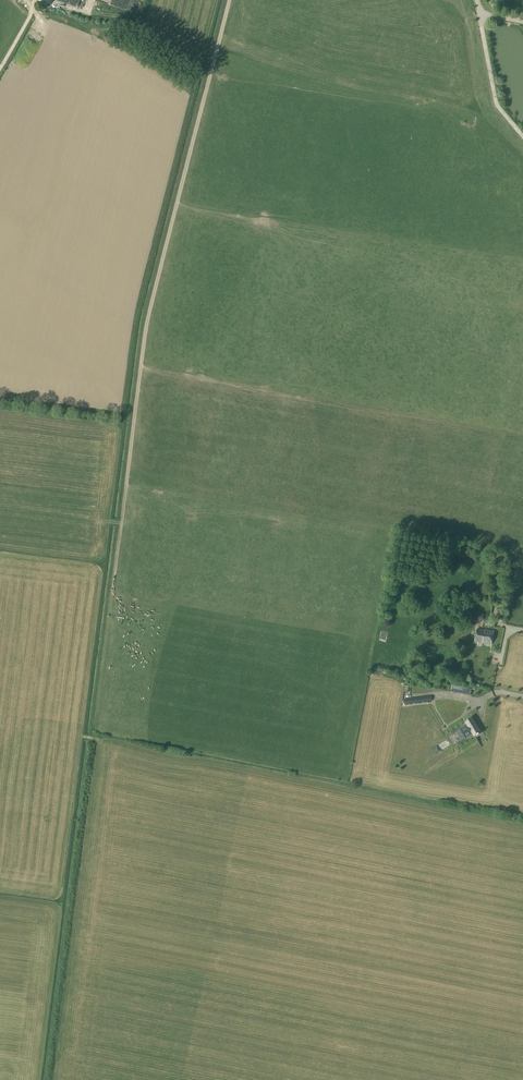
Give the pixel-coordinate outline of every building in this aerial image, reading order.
[(462,611),(466,618),(470,615),(466,609),(462,611)] [(476,635),(492,638),(493,631),(485,630),(477,629),(476,635)] [(492,638),(476,635),(475,641),(483,642),(483,643),(491,644),(492,638)] [(472,718),(465,722),(467,725),(460,729),(465,737),(472,733),(474,736),(480,732),(472,718)] [(441,752),(451,746),(448,742),(438,747),(441,752)]
